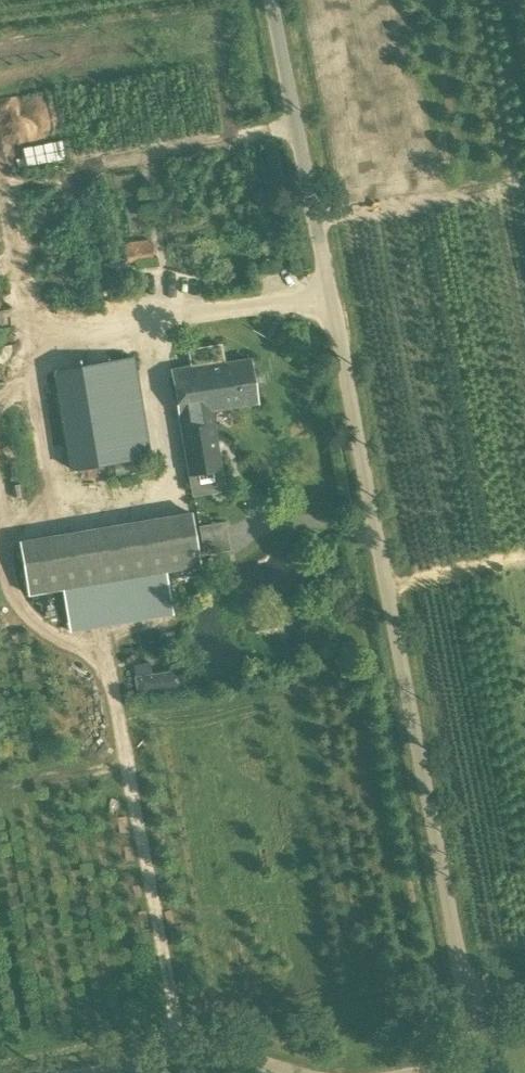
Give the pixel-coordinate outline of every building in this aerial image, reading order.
[(149,239),(125,244),(128,262),(152,257),(149,239)] [(69,471),(151,457),(134,356),(52,370),(69,471)] [(223,364),(172,372),(179,419),(181,419),(183,431),(180,432),(188,477),(219,471),(217,454),(220,453),(218,444),(215,444),(212,426),(211,427),(209,415),(210,414),(209,411),(256,403),(250,361),(223,366),(223,364)] [(29,596),(201,567),(192,512),(19,541),(29,596)] [(181,667),(135,669),(136,683),(181,680),(181,667)]
